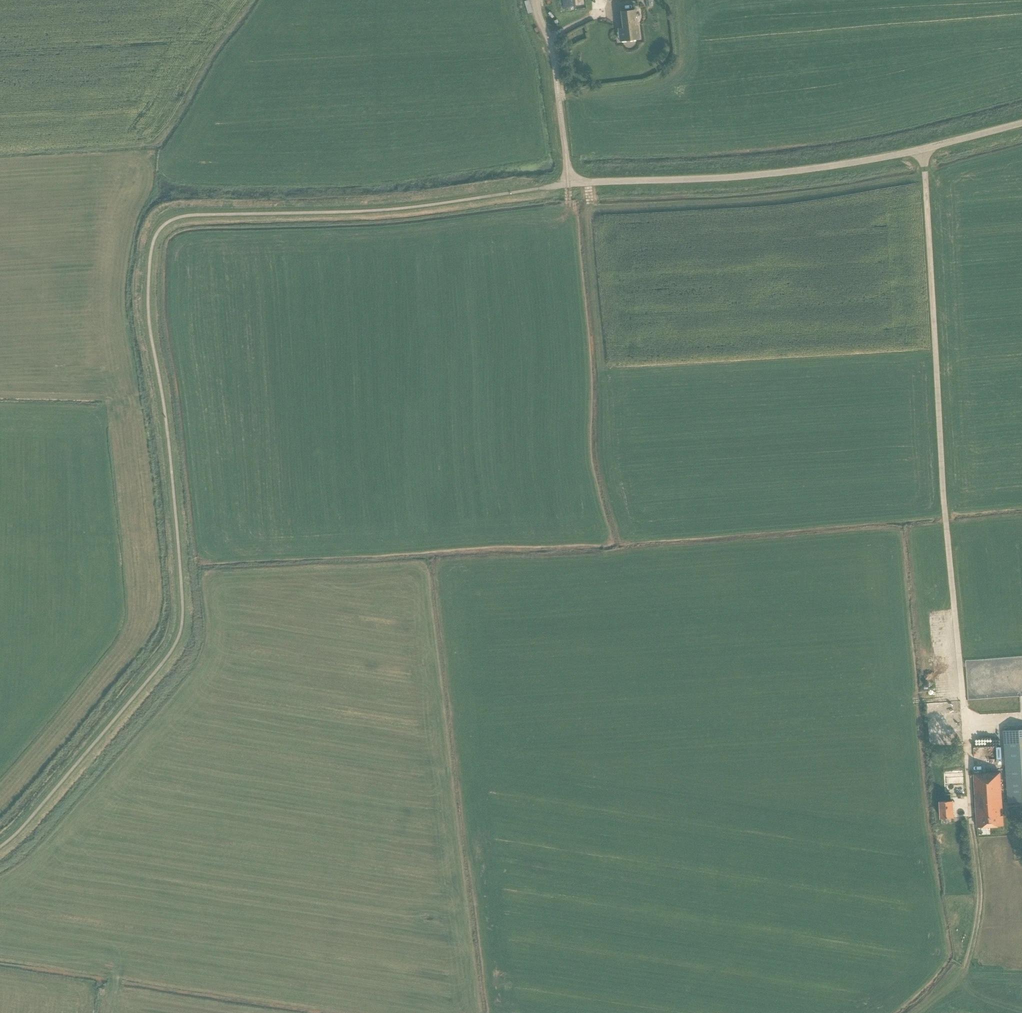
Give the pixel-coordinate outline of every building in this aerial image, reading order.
[(634,10),(620,11),(622,28),(618,29),(620,41),(639,39),(638,26),(636,26),(634,10)] [(987,698),(1012,707),(1015,697),(999,691),(1004,680),(995,677),(987,698)] [(1003,731),(1008,802),(1021,801),(1021,730),(1003,731)] [(982,748),(997,746),(995,732),(992,732),(992,735),(980,736),(982,748)] [(965,798),(964,793),(962,752),(943,754),(946,801),(940,802),(941,818),(954,817),(953,801),(951,801),(951,794),(958,794),(958,799),(965,798)] [(1000,773),(974,774),(977,827),(1003,826),(1003,816),(1000,816),(1000,808),(1002,808),(1000,773)]
